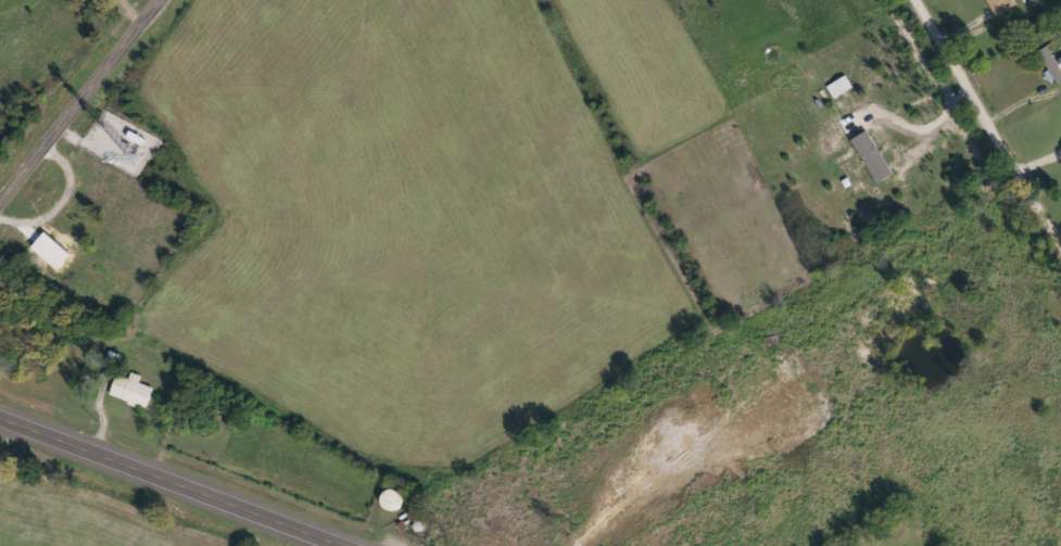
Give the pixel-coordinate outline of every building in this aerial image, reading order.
[(997,17),(986,0),(1013,0),(1016,5),(997,17)] [(1060,82),(1060,66),(1049,46),(1039,52),(1057,84),(1060,82)] [(127,138),(130,131),(146,139),(142,145),(127,138)] [(146,409),(110,395),(117,374),(154,389),(146,409)]
